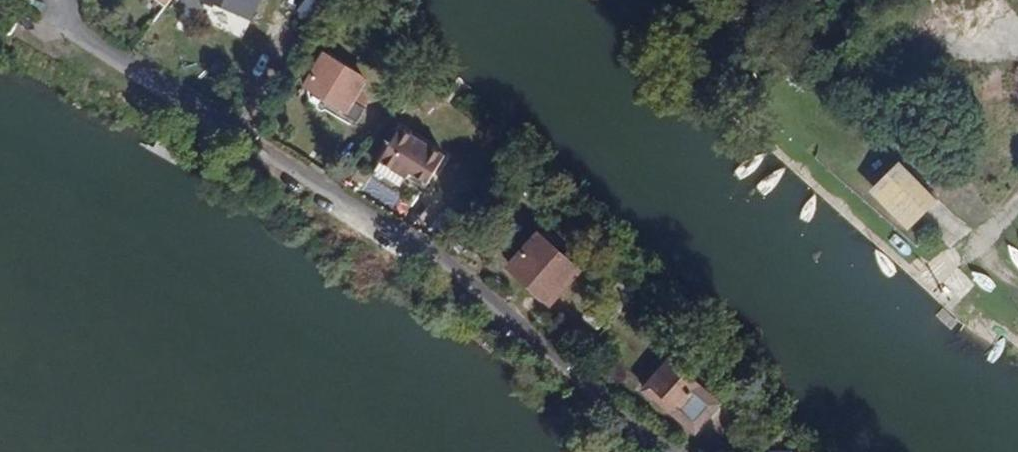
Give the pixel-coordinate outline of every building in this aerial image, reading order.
[(243,17),(247,6),(255,10),(259,0),(206,0),(243,17)] [(317,19),(325,10),(319,4),(310,14),(317,19)] [(255,10),(247,6),(243,17),(251,20),(255,10)] [(338,60),(320,90),(348,106),(344,113),(359,122),(381,85),(338,60)] [(413,106),(425,91),(414,83),(402,98),(413,106)] [(320,90),(315,99),(342,115),(344,113),(348,106),(320,90)] [(902,125),(893,135),(902,145),(912,134),(902,125)] [(404,178),(407,172),(422,180),(438,151),(391,127),(373,161),(404,178)] [(877,187),(913,224),(937,201),(899,165),(877,187)] [(512,268),(548,301),(576,270),(540,237),(512,268)] [(656,398),(696,431),(719,403),(669,362),(645,392),(654,400),(656,398)]
